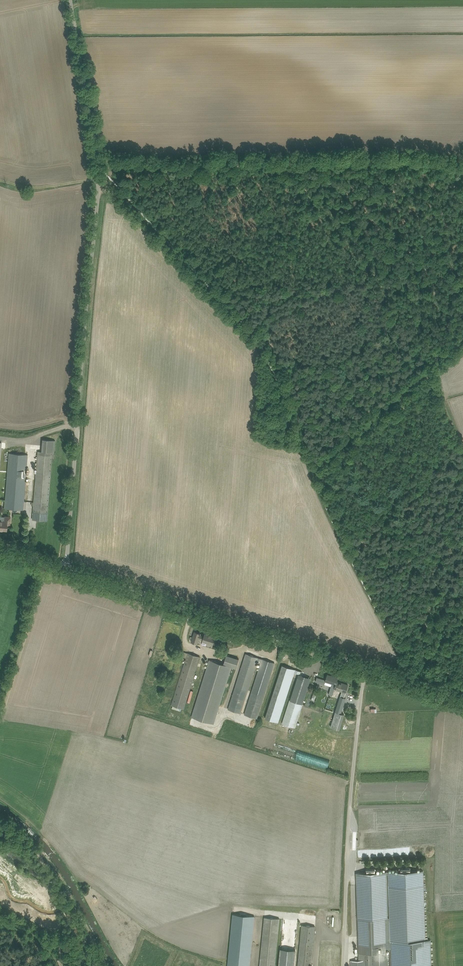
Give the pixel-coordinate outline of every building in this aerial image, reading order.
[(37,520),(47,521),(47,511),(52,457),(54,457),(55,440),(42,439),(41,451),(38,451),(32,519),(37,520)] [(5,508),(23,510),(28,454),(9,453),(5,508)] [(7,530),(7,524),(10,524),(10,522),(10,516),(5,516),(4,521),(0,521),(0,530),(7,530)] [(203,641),(213,644),(215,639),(216,637),(213,636),(213,635),(212,635),(212,636),(205,633),(204,636),(200,634),(201,633),(195,631),(191,641),(197,643),(199,638),(203,640),(203,641)] [(172,705),(184,708),(200,657),(188,653),(172,705)] [(244,714),(257,718),(274,666),(276,667),(277,664),(246,653),(228,709),(240,713),(257,662),(261,663),(244,714)] [(209,660),(191,717),(213,724),(231,667),(236,668),(239,659),(226,655),(223,664),(209,660)] [(298,673),(299,671),(282,665),(266,717),(279,721),(295,672),(298,673)] [(290,700),(282,723),(295,727),(302,706),(310,679),(311,678),(299,674),(290,700)] [(317,677),(315,681),(324,684),(326,681),(332,683),(329,694),(332,695),(335,686),(340,688),(339,690),(342,691),(346,692),(348,685),(337,681),(338,678),(327,675),(326,680),(317,677)] [(342,691),(331,727),(339,729),(344,714),(341,713),(345,698),(344,697),(346,692),(342,691)] [(317,756),(314,766),(327,770),(330,760),(317,756)] [(366,872),(356,873),(358,919),(385,918),(388,918),(386,872),(376,872),(376,868),(366,869),(366,872)] [(389,939),(386,941),(386,944),(387,944),(390,941),(425,940),(423,870),(388,872),(390,938),(389,939)] [(228,965),(250,965),(254,916),(233,914),(228,965)] [(260,965),(275,965),(280,918),(264,917),(260,965)] [(351,960),(351,965),(386,965),(386,957),(389,957),(388,954),(388,953),(389,953),(389,951),(387,951),(387,954),(386,954),(386,944),(386,941),(385,918),(358,919),(359,960),(351,960)] [(315,926),(302,925),(298,965),(311,965),(315,926)] [(390,941),(391,965),(432,965),(431,941),(431,939),(428,940),(425,940),(390,941)]
